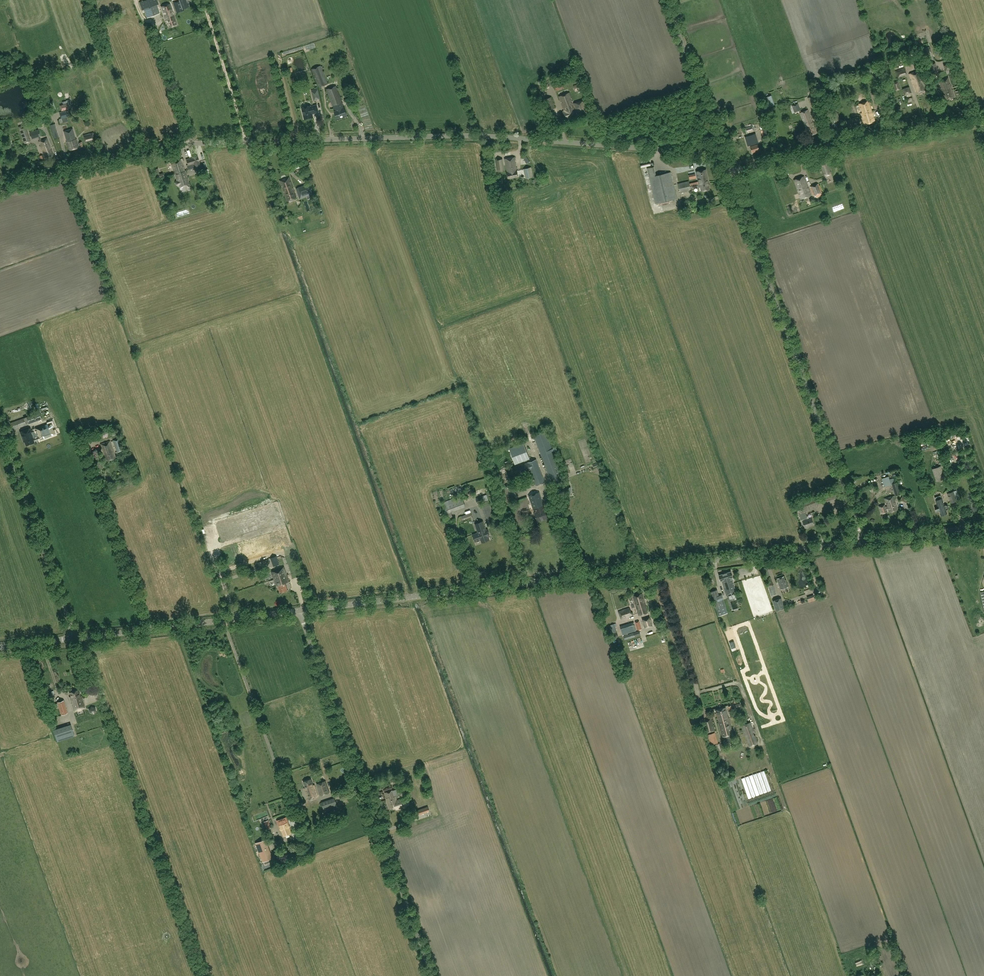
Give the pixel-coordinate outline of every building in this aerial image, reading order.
[(158,4),(157,0),(138,0),(142,10),(144,9),(147,17),(159,12),(157,5),(158,4)] [(173,3),(177,13),(184,10),(181,0),(173,3)] [(170,4),(161,6),(166,22),(167,22),(169,27),(176,25),(175,21),(176,21),(170,4)] [(201,18),(189,24),(192,30),(203,24),(201,18)] [(929,47),(921,49),(923,57),(932,54),(929,47)] [(926,66),(929,76),(938,73),(935,63),(926,66)] [(311,70),(318,88),(328,84),(320,66),(311,70)] [(907,76),(904,68),(895,71),(898,79),(907,76)] [(918,71),(909,74),(916,93),(925,90),(918,71)] [(951,89),(948,78),(944,79),(944,80),(943,80),(942,80),(939,81),(944,99),(954,96),(952,89),(951,89)] [(527,91),(526,91),(528,96),(530,102),(531,107),(538,104),(532,85),(528,86),(528,87),(526,88),(527,91)] [(336,86),(327,90),(335,112),(334,112),(336,119),(347,115),(344,107),(336,86)] [(320,99),(318,89),(317,89),(317,88),(311,90),(312,91),(311,91),(314,101),(316,100),(318,99),(318,100),(320,99)] [(569,93),(564,95),(559,97),(564,111),(562,111),(565,118),(576,114),(573,105),(569,93)] [(816,95),(808,98),(813,112),(820,111),(816,95)] [(551,97),(543,100),(547,111),(555,108),(551,97)] [(793,105),(790,99),(785,101),(787,107),(793,105)] [(584,100),(574,104),(578,114),(588,111),(584,100)] [(868,101),(859,104),(860,109),(861,109),(862,113),(861,113),(864,125),(875,122),(872,114),(868,101)] [(792,113),(800,111),(798,103),(789,106),(792,113)] [(302,108),(305,119),(312,117),(311,113),(313,112),(313,113),(318,112),(316,105),(310,107),(310,106),(302,108)] [(808,110),(800,113),(806,128),(805,128),(809,136),(817,133),(815,126),(814,125),(813,122),(808,110)] [(59,113),(61,119),(58,119),(60,124),(62,123),(67,122),(66,117),(68,117),(67,111),(59,113)] [(841,120),(837,113),(832,114),(835,122),(841,120)] [(845,129),(853,125),(852,123),(851,124),(850,122),(851,121),(851,119),(843,122),(845,129)] [(56,128),(55,128),(53,124),(50,125),(54,139),(59,138),(56,128)] [(26,127),(20,129),(24,143),(30,142),(26,127)] [(769,127),(763,129),(765,135),(771,133),(769,127)] [(73,129),(64,132),(65,136),(69,150),(78,148),(78,146),(79,146),(80,147),(82,147),(81,142),(79,143),(79,144),(77,144),(73,129)] [(38,130),(29,133),(32,139),(38,137),(39,141),(43,152),(46,159),(54,156),(51,149),(47,138),(41,140),(40,137),(40,136),(38,130)] [(84,135),(85,143),(95,141),(93,133),(84,135)] [(755,134),(745,137),(748,146),(751,145),(751,146),(750,146),(752,152),(759,150),(758,144),(757,144),(757,143),(758,143),(755,134)] [(202,171),(199,162),(197,156),(191,158),(193,164),(193,163),(196,173),(202,171)] [(515,157),(505,159),(507,173),(506,173),(507,179),(518,177),(517,171),(515,157)] [(175,174),(184,171),(180,159),(171,161),(175,174)] [(504,170),(503,159),(496,160),(497,171),(504,170)] [(825,162),(822,163),(821,165),(824,176),(826,177),(830,175),(831,173),(827,163),(825,162)] [(654,167),(647,168),(656,203),(676,198),(670,172),(656,176),(654,167)] [(158,168),(153,170),(156,178),(163,176),(163,174),(160,175),(158,168)] [(531,168),(523,169),(525,179),(533,177),(531,168)] [(190,177),(197,176),(195,169),(188,171),(190,177)] [(699,182),(708,179),(706,170),(696,172),(699,182)] [(184,171),(175,174),(177,180),(176,181),(175,182),(175,184),(176,185),(177,186),(179,186),(189,183),(184,171)] [(804,176),(794,180),(797,190),(800,199),(811,196),(809,190),(808,190),(804,176)] [(287,201),(296,197),(289,177),(280,181),(287,201)] [(708,179),(699,182),(700,187),(701,191),(709,189),(708,182),(708,179)] [(689,181),(678,184),(680,193),(691,190),(689,181)] [(296,186),(300,196),(311,192),(308,182),(296,186)] [(822,192),(818,184),(811,187),(814,195),(815,195),(816,197),(822,195),(821,193),(822,192)] [(39,412),(10,423),(12,429),(41,419),(39,412)] [(30,428),(20,432),(23,439),(24,439),(26,445),(34,442),(32,436),(38,434),(40,439),(55,434),(54,430),(53,430),(52,427),(53,427),(51,423),(43,426),(36,428),(37,429),(31,431),(30,428)] [(108,437),(108,432),(105,429),(101,431),(100,435),(103,438),(108,437)] [(95,432),(90,433),(90,432),(79,436),(81,442),(92,438),(92,439),(97,437),(99,436),(98,432),(95,433),(95,432)] [(534,436),(550,480),(562,476),(545,432),(534,436)] [(119,438),(113,440),(117,453),(123,451),(119,438)] [(109,441),(101,444),(107,461),(115,457),(109,441)] [(524,443),(509,448),(515,464),(529,459),(524,443)] [(536,459),(508,469),(511,478),(531,471),(536,485),(544,482),(536,459)] [(897,482),(891,484),(894,496),(901,494),(897,482)] [(464,494),(468,498),(473,497),(474,492),(471,489),(466,490),(464,494)] [(553,490),(548,492),(552,503),(558,501),(553,490)] [(953,491),(947,493),(950,503),(956,500),(953,491)] [(544,507),(539,492),(528,496),(538,522),(548,518),(544,507)] [(944,505),(944,504),(943,505),(941,498),(940,495),(934,497),(935,500),(937,507),(934,508),(936,512),(939,511),(941,515),(947,513),(946,510),(947,509),(948,508),(947,505),(945,504),(944,505)] [(461,496),(441,503),(448,521),(453,520),(450,512),(465,507),(461,496)] [(885,498),(887,506),(885,507),(884,504),(878,506),(881,514),(887,512),(886,509),(888,509),(889,512),(897,510),(893,496),(885,498)] [(494,507),(499,505),(497,499),(491,501),(494,507)] [(497,521),(489,500),(480,504),(488,524),(497,521)] [(798,514),(801,520),(807,518),(805,512),(798,514)] [(811,518),(802,521),(804,528),(805,527),(805,528),(808,527),(808,526),(813,525),(811,518)] [(248,519),(230,525),(233,532),(250,526),(248,519)] [(483,521),(479,523),(486,541),(490,540),(489,537),(490,537),(487,529),(486,530),(483,521)] [(486,541),(479,523),(474,524),(478,533),(472,535),(475,542),(480,540),(481,543),(486,541)] [(253,543),(248,545),(250,550),(266,544),(264,537),(252,540),(253,543)] [(242,544),(231,547),(234,555),(250,550),(248,545),(243,547),(242,544)] [(279,564),(276,556),(270,558),(273,566),(279,564)] [(284,567),(272,571),(276,586),(277,585),(280,592),(287,590),(285,583),(289,581),(284,567)] [(731,571),(719,575),(721,581),(722,581),(726,595),(736,591),(731,577),(732,577),(731,571)] [(777,579),(779,582),(778,583),(780,589),(788,587),(786,580),(785,580),(784,576),(777,579)] [(774,585),(767,586),(771,596),(776,594),(774,585)] [(717,590),(711,592),(716,609),(723,607),(717,590)] [(633,596),(639,615),(648,613),(642,594),(633,596)] [(814,594),(808,596),(810,602),(816,599),(814,594)] [(773,601),(776,611),(784,608),(781,598),(773,601)] [(621,619),(632,615),(629,608),(618,612),(621,619)] [(653,626),(650,617),(642,619),(645,628),(653,626)] [(627,633),(634,632),(632,623),(620,627),(622,635),(625,634),(625,635),(623,636),(625,640),(640,635),(639,631),(628,634),(627,633)] [(609,625),(610,631),(611,638),(618,636),(617,632),(616,632),(615,629),(616,629),(615,626),(616,626),(616,624),(609,625)] [(77,690),(70,692),(71,696),(69,697),(74,711),(85,708),(81,696),(79,696),(77,690)] [(52,695),(46,696),(48,705),(54,703),(52,695)] [(67,713),(63,700),(58,702),(62,714),(67,713)] [(732,739),(731,735),(733,734),(728,718),(725,707),(715,710),(718,721),(722,737),(724,737),(725,741),(728,740),(732,739)] [(715,731),(711,718),(702,721),(705,734),(715,731)] [(749,747),(758,743),(750,723),(741,726),(749,747)] [(70,725),(53,730),(57,742),(74,736),(70,725)] [(101,728),(95,730),(96,733),(92,734),(97,749),(108,745),(103,730),(101,731),(101,728)] [(718,743),(715,732),(706,735),(709,745),(718,743)] [(311,779),(303,781),(305,788),(304,789),(308,800),(318,796),(314,785),(313,786),(311,779)] [(325,781),(317,784),(321,796),(329,793),(325,781)] [(404,798),(397,800),(393,790),(385,793),(391,809),(393,808),(395,807),(396,810),(401,808),(401,807),(409,805),(407,800),(405,801),(404,798)] [(321,802),(324,812),(337,807),(334,798),(321,802)] [(418,815),(430,811),(428,806),(416,810),(418,815)] [(287,817),(277,821),(279,825),(280,825),(284,836),(291,834),(287,822),(288,822),(287,817)] [(266,839),(255,843),(262,862),(273,858),(266,839)]
